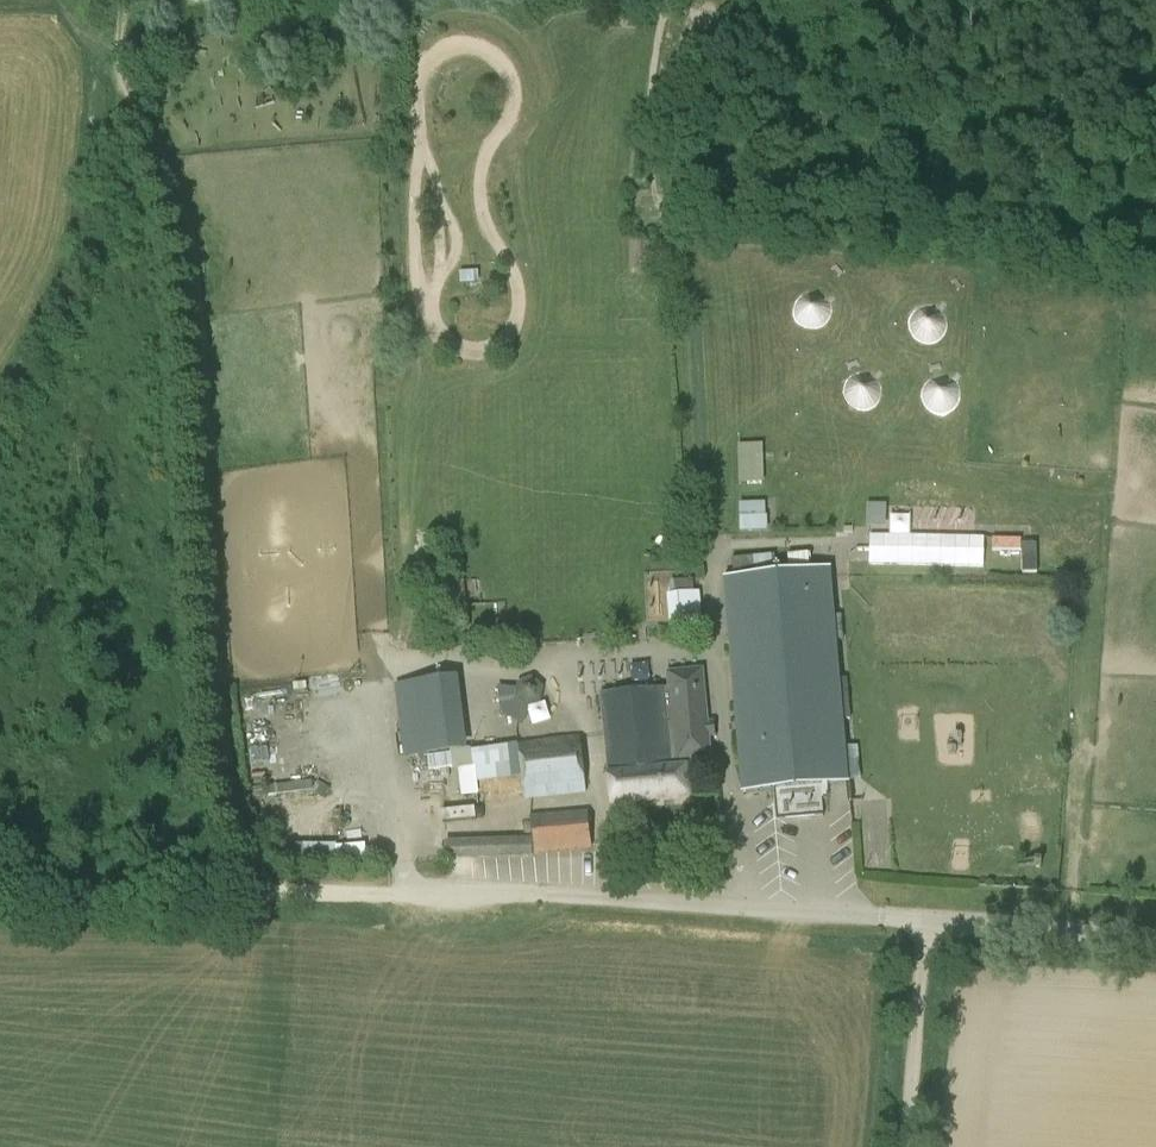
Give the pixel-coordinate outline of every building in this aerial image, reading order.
[(808,293),(791,308),(810,330),(827,315),(808,293)] [(906,326),(929,344),(948,320),(925,301),(906,326)] [(841,382),(852,410),(880,399),(869,371),(841,382)] [(921,406),(949,412),(955,380),(928,374),(921,406)] [(766,441),(736,442),(737,481),(767,481),(766,441)] [(768,500),(739,501),(740,529),(769,529),(768,500)] [(868,526),(891,526),(891,503),(869,502),(868,526)] [(866,562),(988,564),(988,535),(913,533),(913,514),(893,513),(893,533),(866,533),(866,562)] [(995,536),(994,548),(1025,548),(1025,537),(995,536)] [(1026,572),(1041,572),(1041,540),(1027,540),(1026,572)] [(734,560),(736,575),(787,568),(785,553),(734,560)] [(830,570),(724,579),(743,793),(849,783),(830,570)] [(668,600),(669,629),(704,626),(701,592),(695,593),(693,580),(671,581),(669,594),(667,595),(668,600)] [(599,694),(609,777),(611,805),(690,798),(688,770),(673,771),(672,762),(712,761),(710,738),(716,737),(714,721),(708,722),(704,668),(666,672),(667,688),(599,694)] [(453,679),(394,686),(403,759),(462,751),(453,679)] [(528,715),(525,702),(537,700),(533,680),(497,688),(503,720),(528,715)] [(579,737),(518,744),(525,799),(585,792),(579,737)] [(446,821),(478,817),(476,807),(444,811),(446,821)] [(589,811),(530,816),(532,839),(534,854),(593,850),(589,811)] [(532,839),(445,842),(446,859),(533,856),(532,839)] [(342,862),(369,860),(368,843),(341,845),(342,862)]
